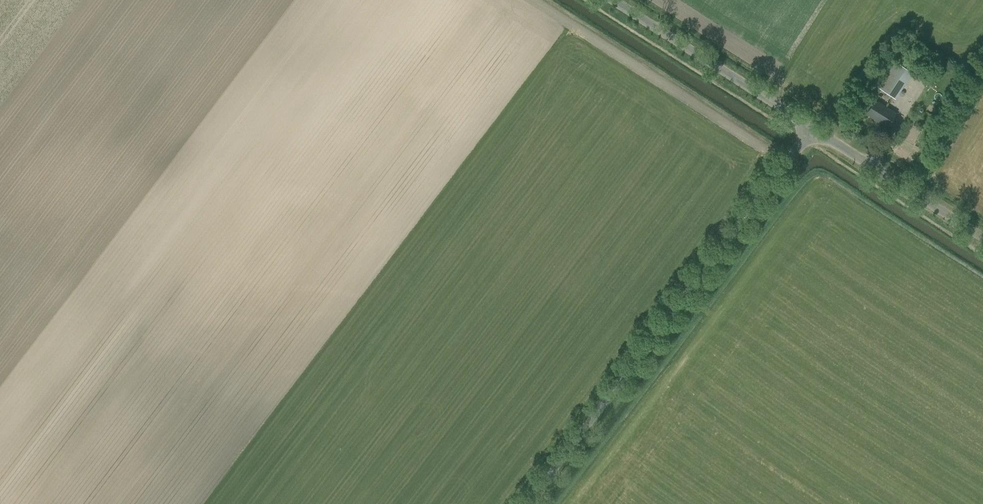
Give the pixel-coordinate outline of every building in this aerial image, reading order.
[(910,71),(896,61),(878,87),(894,98),(895,99),(913,73),(910,71)] [(888,127),(896,113),(875,100),(867,114),(888,127)]
